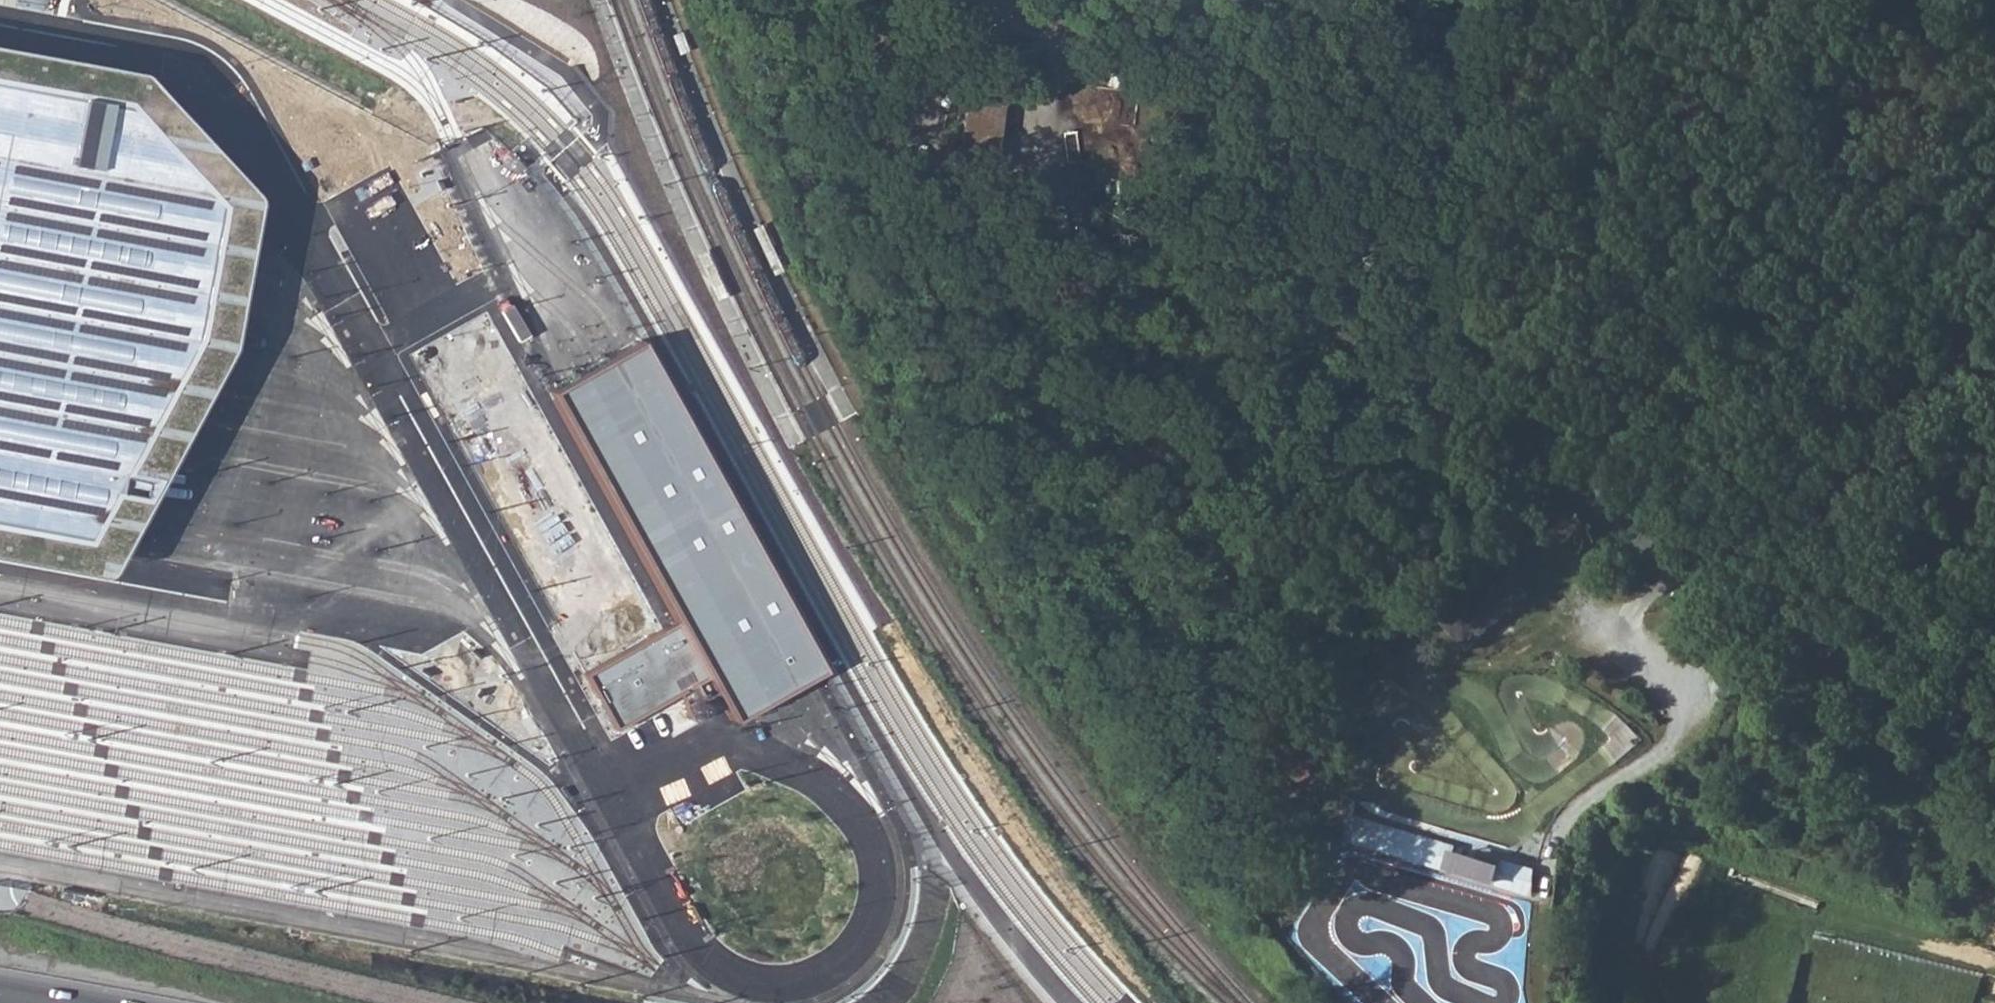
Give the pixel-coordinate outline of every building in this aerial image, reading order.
[(0,50),(0,551),(106,571),(120,546),(136,517),(174,448),(190,419),(207,389),(222,362),(230,347),(238,308),(245,276),(251,244),(261,199),(147,76),(0,50)] [(968,86),(957,158),(991,162),(1000,90),(968,86)] [(828,671),(646,344),(632,352),(607,366),(573,383),(555,392),(683,626),(713,677),(737,724),(760,710),(793,692),(815,679),(828,671)] [(1442,621),(1441,621),(1468,649),(1528,592),(1502,564),(1463,601),(1442,621)] [(713,677),(683,626),(589,678),(623,730),(713,677)] [(1356,814),(1349,841),(1535,892),(1542,864),(1356,814)]
